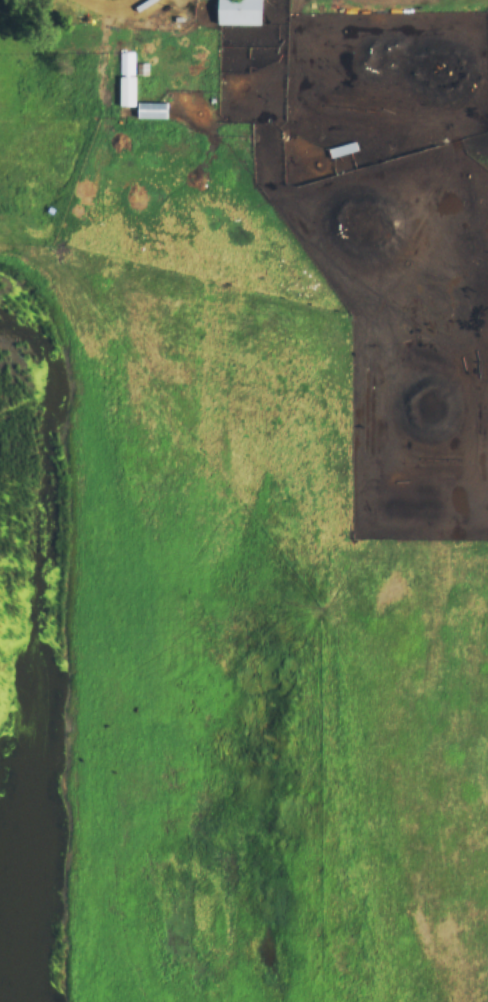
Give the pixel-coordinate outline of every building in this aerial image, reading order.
[(264,24),(264,0),(219,0),(219,24),(264,24)] [(119,52),(120,107),(136,106),(135,52),(119,52)] [(169,102),(139,102),(139,118),(169,118),(169,102)] [(359,151),(356,141),(327,149),(330,159),(359,151)]
